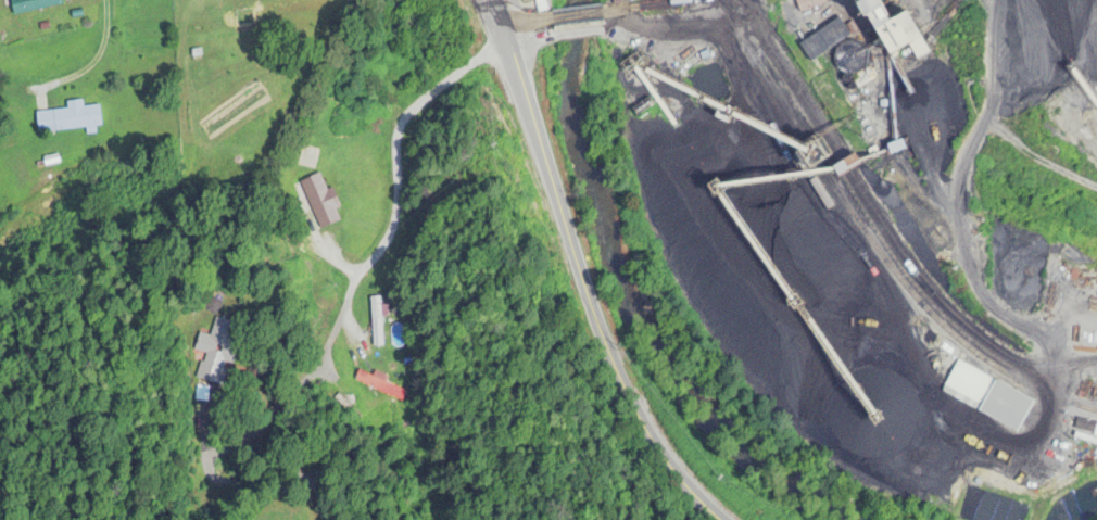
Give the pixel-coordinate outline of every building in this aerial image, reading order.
[(13,15),(62,5),(61,0),(10,0),(13,15)] [(826,0),(798,0),(795,2),(801,14),(827,2),(826,0)] [(890,19),(880,0),(861,0),(888,56),(909,45),(917,60),(929,54),(908,10),(890,19)] [(811,62),(850,36),(839,18),(799,45),(811,62)] [(66,103),(67,110),(36,113),(38,134),(85,129),(86,133),(101,131),(99,106),(82,108),(81,101),(66,103)] [(331,189),(327,190),(321,174),(300,181),(318,231),(343,222),(331,189)] [(382,347),(381,298),(371,298),(371,347),(382,347)] [(199,333),(193,351),(207,355),(202,370),(219,375),(224,360),(230,362),(242,327),(216,318),(209,336),(199,333)] [(941,392),(1017,433),(1034,402),(958,361),(941,392)]
